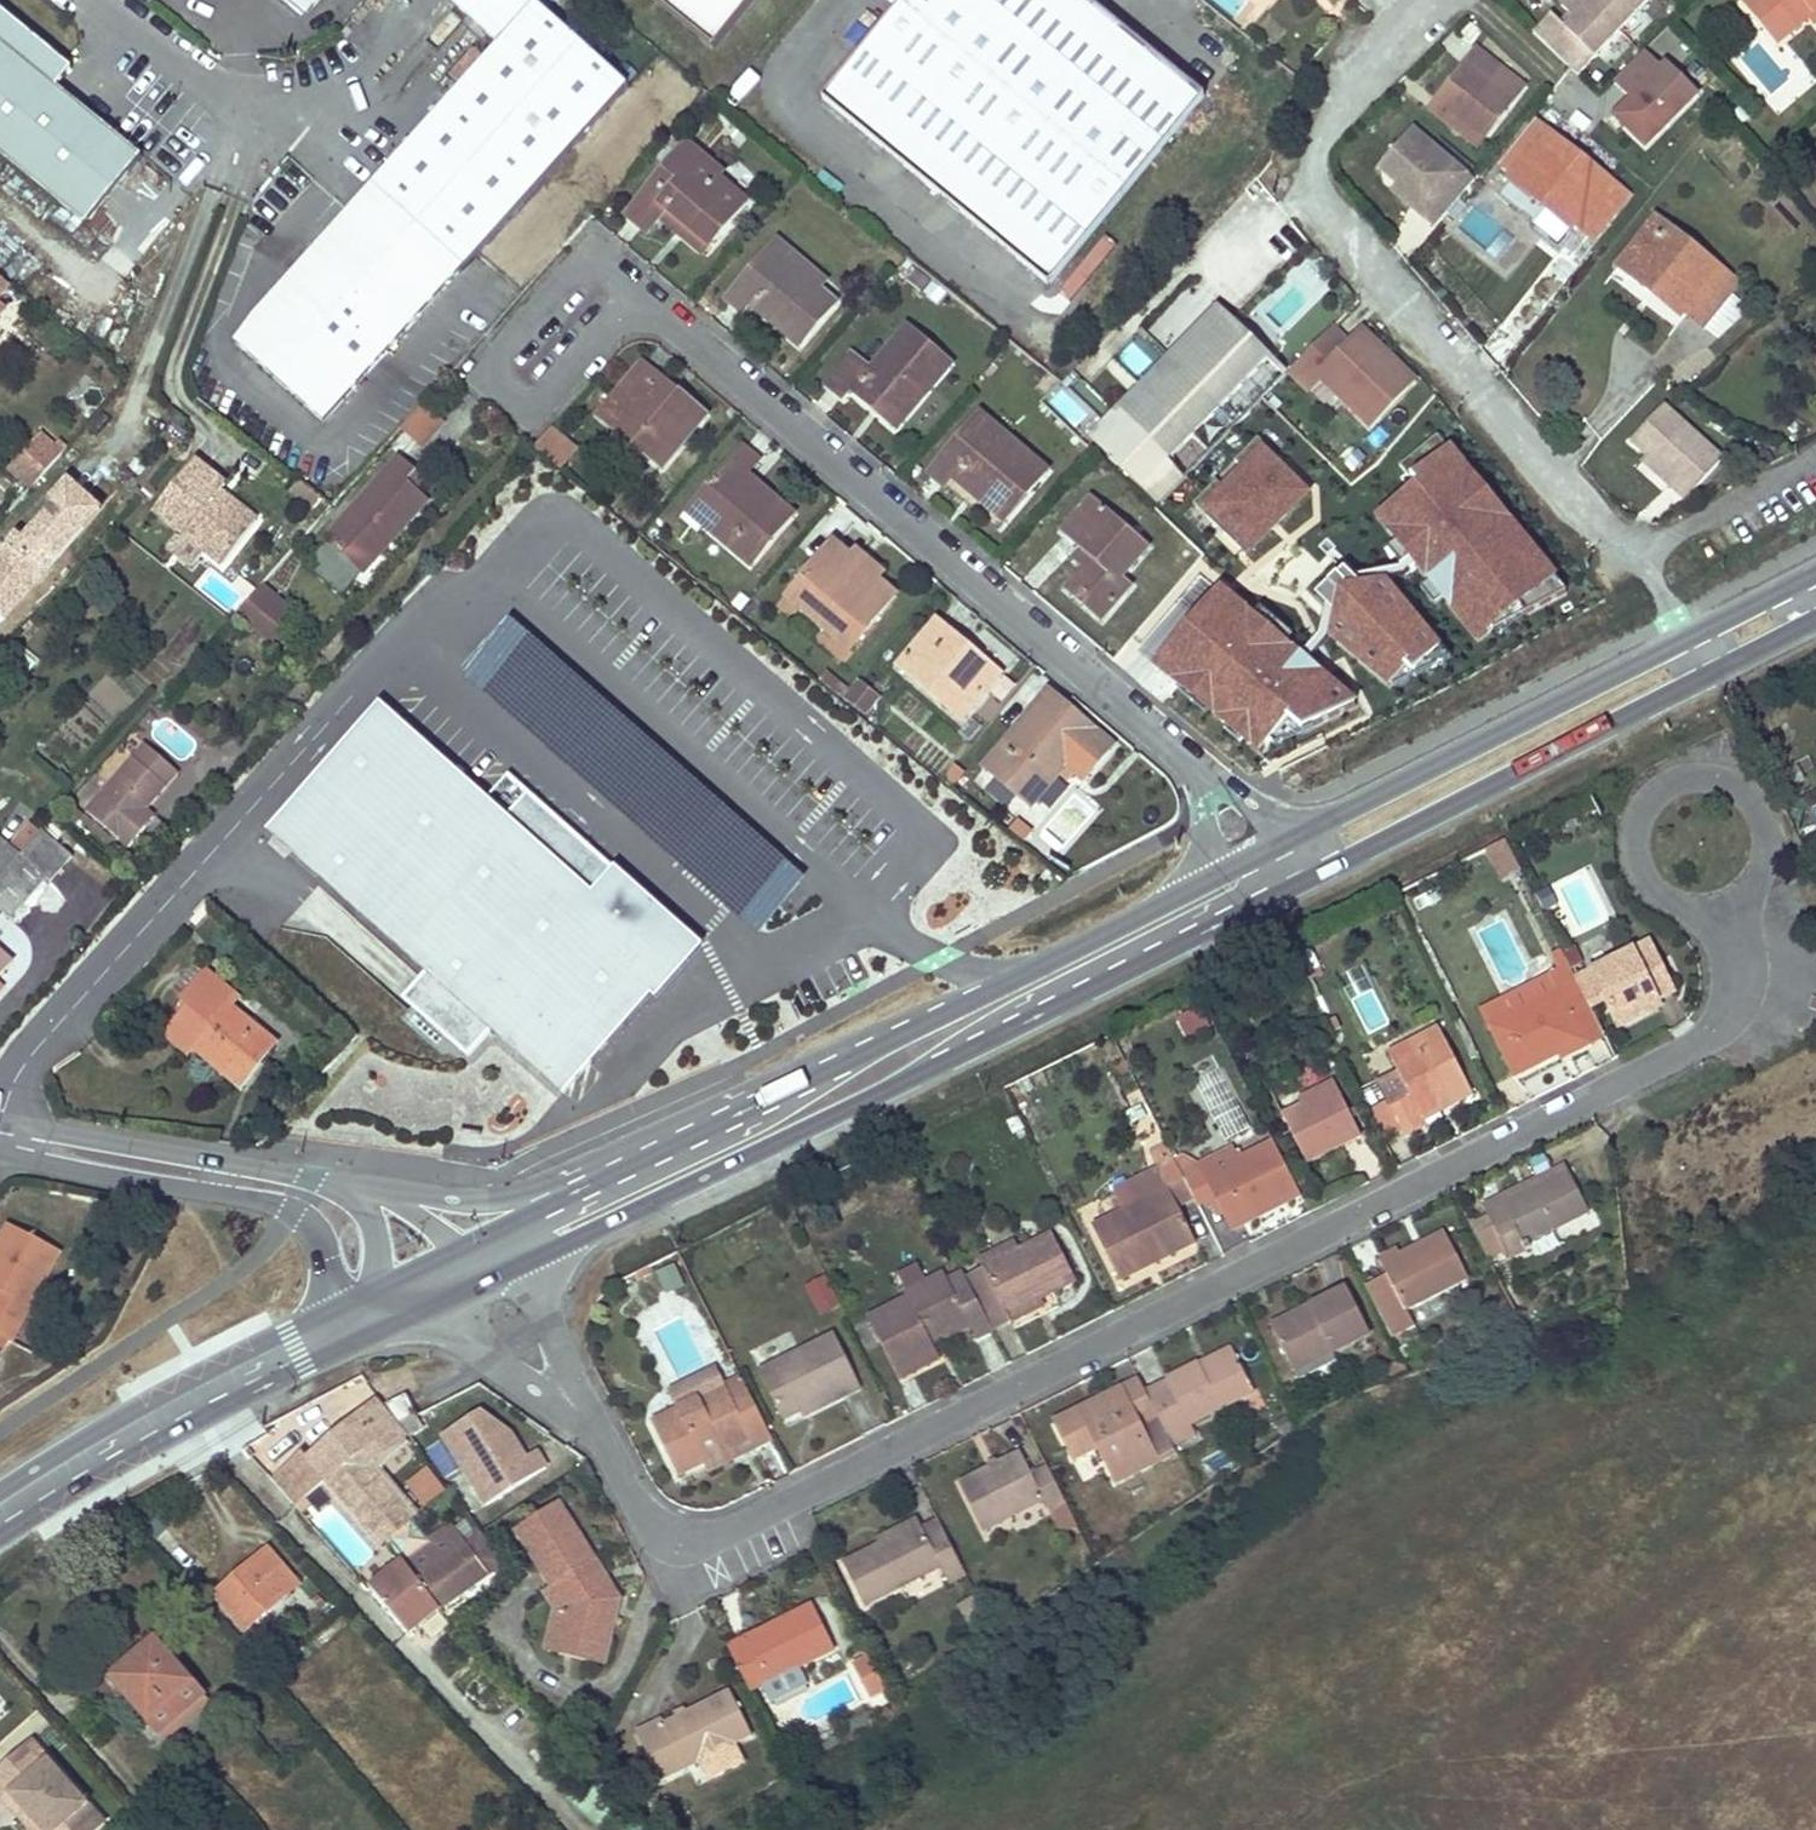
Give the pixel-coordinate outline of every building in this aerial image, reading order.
[(498,51),(399,162),(258,321),(240,346),(328,425),(627,90),(526,0),(441,0),(498,51)] [(310,15),(322,0),(292,0),(310,15)] [(748,0),(649,0),(707,49),(748,0)] [(1204,98),(1084,0),(904,0),(821,101),(1049,288),(1204,98)] [(1533,32),(1571,70),(1576,74),(1650,0),(1565,0),(1553,12),(1564,23),(1569,28),(1559,37),(1554,32),(1543,22),(1533,32)] [(1742,3),(1775,44),(1805,20),(1815,11),(1815,0),(1746,0),(1742,3)] [(1815,23),(1815,11),(1805,20),(1811,27),(1815,23)] [(87,221),(139,148),(52,83),(65,65),(0,16),(0,156),(87,221)] [(1564,23),(1554,32),(1559,37),(1569,28),(1564,23)] [(464,86),(484,58),(471,48),(450,77),(464,86)] [(1663,65),(1645,48),(1614,81),(1632,98),(1616,115),(1648,145),(1700,91),(1668,60),(1663,65)] [(1474,49),(1435,99),(1480,135),(1520,85),(1474,49)] [(1473,144),(1480,135),(1435,99),(1428,108),(1473,144)] [(1436,227),(1475,181),(1415,131),(1382,170),(1400,185),(1424,205),(1418,212),(1436,227)] [(1628,198),(1543,131),(1506,180),(1572,232),(1576,227),(1594,241),(1628,198)] [(720,175),(687,147),(628,215),(646,232),(659,218),(676,231),(683,225),(708,246),(745,202),(717,178),(720,175)] [(1424,205),(1400,185),(1394,192),(1418,212),(1424,205)] [(1736,283),(1653,219),(1616,267),(1682,320),(1684,318),(1700,330),(1736,283)] [(708,246),(683,225),(676,231),(701,255),(708,246)] [(822,281),(778,244),(729,301),(740,313),(748,305),(768,323),(773,318),(803,342),(834,306),(816,289),(822,281)] [(1806,255),(1815,266),(1815,247),(1806,255)] [(0,271),(0,294),(12,281),(0,271)] [(1087,437),(1140,489),(1266,358),(1214,307),(1164,359),(1087,437)] [(803,342),(773,318),(768,323),(797,349),(803,342)] [(901,424),(950,365),(906,327),(869,370),(852,356),(827,388),(841,400),(849,390),(868,406),(875,402),(901,424)] [(1330,329),(1287,371),(1306,390),(1318,378),(1367,427),(1412,382),(1361,332),(1347,345),(1330,329)] [(703,415),(641,365),(600,416),(660,467),(703,415)] [(901,424),(875,402),(868,406),(895,431),(901,424)] [(400,431),(423,451),(447,425),(423,405),(400,431)] [(1667,406),(1633,441),(1647,454),(1673,478),(1668,484),(1686,502),(1724,461),(1667,406)] [(1046,471),(980,417),(929,474),(943,487),(950,479),(995,516),(1018,488),(1025,495),(1046,471)] [(1477,474),(1441,428),(1396,464),(1413,484),(1375,517),(1478,639),(1516,605),(1523,613),(1568,588),(1477,474)] [(48,431),(28,453),(46,470),(66,448),(48,431)] [(558,470),(574,451),(548,431),(533,450),(558,470)] [(1259,435),(1191,505),(1244,557),(1312,486),(1259,435)] [(743,451),(689,512),(748,564),(791,516),(745,472),(755,461),(743,451)] [(46,470),(28,453),(19,463),(37,480),(46,470)] [(1641,459),(1668,484),(1673,478),(1647,454),(1641,459)] [(416,472),(400,457),(324,541),(355,570),(386,535),(391,541),(428,501),(417,491),(406,482),(416,472)] [(69,477),(76,483),(102,507),(119,488),(85,459),(69,477)] [(195,459),(154,508),(221,564),(257,521),(221,491),(226,484),(195,459)] [(426,481),(416,472),(406,482),(417,491),(426,481)] [(76,483),(43,519),(36,513),(0,553),(0,558),(31,586),(102,507),(76,483)] [(1003,523),(1025,495),(1018,488),(995,516),(1003,523)] [(1656,518),(1677,502),(1667,488),(1646,505),(1656,518)] [(1147,548),(1092,501),(1064,532),(1081,549),(1093,560),(1083,571),(1066,590),(1100,619),(1129,588),(1119,578),(1147,548)] [(362,576),(391,541),(386,535),(355,570),(362,576)] [(848,558),(834,546),(789,596),(847,647),(893,597),(878,583),(848,558)] [(885,574),(855,549),(848,558),(878,583),(885,574)] [(1093,560),(1081,549),(1071,561),(1083,571),(1093,560)] [(1343,571),(1315,598),(1324,607),(1331,618),(1327,635),(1388,686),(1390,684),(1393,687),(1451,658),(1374,573),(1355,577),(1352,580),(1343,571)] [(0,572),(0,602),(15,586),(0,572)] [(233,616),(270,648),(298,618),(260,587),(233,616)] [(1355,705),(1219,593),(1156,668),(1258,755),(1355,705)] [(761,932),(804,880),(510,623),(465,674),(761,932)] [(999,677),(936,624),(900,666),(961,719),(999,677)] [(840,697),(846,690),(824,672),(817,679),(840,697)] [(842,700),(864,717),(878,701),(856,684),(842,700)] [(1048,694),(983,768),(1032,808),(1065,768),(1082,782),(1111,747),(1048,694)] [(381,708),(272,832),(438,979),(414,1006),(469,1055),(493,1029),(565,1092),(653,993),(658,997),(678,974),(634,936),(658,909),(529,794),(506,819),(381,708)] [(148,810),(179,774),(144,745),(87,811),(127,846),(147,825),(140,819),(148,810)] [(154,815),(148,810),(140,819),(147,825),(151,828),(158,819),(154,815)] [(151,828),(147,825),(127,846),(132,850),(151,828)] [(0,877),(0,910),(10,919),(44,880),(48,884),(71,858),(40,831),(18,855),(0,877)] [(18,855),(0,839),(0,877),(18,855)] [(1488,850),(1501,881),(1521,873),(1508,842),(1488,850)] [(1047,871),(1037,882),(1043,886),(1052,875),(1047,871)] [(701,947),(658,909),(634,936),(678,974),(701,947)] [(1650,939),(1579,976),(1590,1001),(1611,993),(1618,1008),(1658,990),(1644,966),(1660,957),(1650,939)] [(0,956),(0,975),(9,965),(0,956)] [(1675,984),(1660,957),(1644,966),(1658,990),(1675,984)] [(1514,1074),(1563,1050),(1561,1044),(1588,1030),(1593,1041),(1605,1034),(1598,1017),(1590,1001),(1579,976),(1569,959),(1550,970),(1559,988),(1489,1021),(1514,1074)] [(225,1004),(231,997),(202,972),(177,1001),(184,1007),(160,1034),(184,1054),(190,1045),(231,1081),(251,1059),(256,1064),(273,1045),(225,1004)] [(1658,990),(1618,1008),(1623,1020),(1663,1002),(1658,990)] [(1611,993),(1590,1001),(1598,1017),(1618,1008),(1611,993)] [(1189,1040),(1207,1028),(1196,1009),(1177,1021),(1189,1040)] [(1420,1043),(1447,1030),(1443,1021),(1415,1034),(1420,1043)] [(1415,1034),(1390,1047),(1412,1090),(1416,1099),(1396,1109),(1408,1136),(1432,1124),(1430,1119),(1427,1113),(1449,1101),(1452,1107),(1479,1094),(1447,1030),(1420,1043),(1415,1034)] [(1567,1055),(1593,1041),(1588,1030),(1561,1044),(1567,1055)] [(237,1087),(256,1064),(251,1059),(231,1081),(237,1087)] [(1194,1081),(1228,1142),(1252,1129),(1218,1068),(1194,1081)] [(1300,1099),(1306,1110),(1342,1092),(1336,1082),(1300,1099)] [(1306,1110),(1289,1118),(1314,1163),(1365,1137),(1342,1092),(1306,1110)] [(1449,1101),(1427,1113),(1430,1119),(1452,1107),(1449,1101)] [(1189,1154),(1179,1159),(1198,1198),(1200,1203),(1220,1193),(1235,1221),(1302,1188),(1301,1186),(1279,1140),(1243,1159),(1210,1174),(1204,1161),(1189,1154)] [(1210,1174),(1243,1159),(1237,1146),(1204,1161),(1210,1174)] [(1169,1189),(1099,1223),(1124,1278),(1199,1241),(1182,1207),(1198,1198),(1179,1159),(1178,1158),(1158,1166),(1169,1189)] [(1524,1243),(1593,1211),(1574,1170),(1506,1201),(1503,1196),(1482,1206),(1508,1259),(1528,1250),(1524,1243)] [(10,1345),(59,1254),(9,1226),(0,1243),(0,1339),(8,1344),(10,1345)] [(1385,1253),(1412,1310),(1475,1279),(1452,1232),(1406,1254),(1402,1245),(1385,1253)] [(993,1265),(970,1276),(998,1331),(1015,1322),(1010,1311),(1047,1293),(1081,1275),(1058,1234),(1026,1248),(993,1265)] [(1026,1248),(1020,1239),(987,1255),(993,1265),(1026,1248)] [(677,1262),(660,1270),(668,1288),(686,1279),(677,1262)] [(916,1298),(873,1319),(902,1379),(944,1356),(938,1344),(932,1332),(971,1312),(952,1270),(911,1290),(916,1298)] [(804,1287),(818,1316),(840,1306),(826,1276),(804,1287)] [(1278,1333),(1297,1372),(1378,1332),(1356,1287),(1318,1304),(1321,1313),(1278,1333)] [(1047,1293),(1010,1311),(1015,1322),(1053,1305),(1047,1293)] [(1278,1333),(1321,1313),(1318,1304),(1274,1325),(1278,1333)] [(977,1325),(971,1312),(932,1332),(938,1344),(977,1325)] [(869,1387),(841,1333),(761,1374),(783,1419),(804,1408),(843,1389),(848,1398),(869,1387)] [(1171,1390),(1153,1400),(1163,1420),(1178,1448),(1197,1438),(1192,1427),(1263,1394),(1243,1356),(1221,1367),(1204,1375),(1200,1365),(1166,1380),(1171,1390)] [(1221,1367),(1217,1357),(1200,1365),(1204,1375),(1221,1367)] [(755,1400),(743,1376),(725,1385),(737,1408),(755,1400)] [(1102,1447),(1120,1484),(1163,1465),(1145,1428),(1163,1420),(1153,1400),(1143,1381),(1127,1388),(1132,1399),(1060,1434),(1072,1460),(1102,1447)] [(725,1385),(652,1422),(681,1478),(709,1464),(755,1443),(761,1451),(777,1442),(755,1400),(737,1408),(725,1385)] [(1127,1388),(1055,1425),(1060,1434),(1132,1399),(1127,1388)] [(843,1389),(804,1408),(808,1418),(848,1398),(843,1389)] [(415,1411),(404,1393),(384,1406),(396,1420),(415,1411)] [(326,1478),(325,1477),(353,1452),(360,1461),(369,1464),(377,1457),(403,1435),(374,1400),(307,1456),(301,1449),(271,1475),(293,1504),(326,1478)] [(480,1411),(439,1436),(483,1507),(550,1469),(537,1450),(527,1457),(513,1435),(480,1411)] [(755,1443),(709,1464),(714,1474),(761,1451),(755,1443)] [(353,1452),(325,1477),(326,1478),(373,1534),(404,1507),(369,1464),(360,1461),(353,1452)] [(1029,1453),(968,1483),(991,1530),(1052,1498),(1055,1504),(1066,1499),(1053,1471),(1041,1477),(1029,1453)] [(424,1511),(447,1493),(428,1468),(404,1486),(424,1511)] [(1088,1500),(1071,1508),(1099,1563),(1115,1552),(1088,1500)] [(598,1551),(564,1503),(519,1531),(547,1575),(598,1551)] [(920,1513),(874,1535),(879,1544),(924,1522),(920,1513)] [(879,1544),(845,1561),(868,1606),(946,1568),(953,1581),(971,1571),(948,1528),(931,1537),(924,1522),(879,1544)] [(405,1633),(505,1563),(480,1530),(463,1542),(453,1527),(371,1585),(405,1633)] [(299,1587),(269,1550),(216,1596),(246,1629),(299,1587)] [(610,1571),(598,1551),(547,1575),(554,1588),(567,1607),(561,1634),(615,1646),(627,1603),(595,1595),(590,1578),(610,1571)] [(624,1592),(610,1571),(590,1578),(595,1595),(627,1603),(624,1592)] [(567,1607),(554,1588),(542,1594),(555,1609),(542,1652),(556,1655),(561,1634),(567,1607)] [(752,1641),(731,1650),(752,1693),(843,1651),(818,1601),(750,1635),(752,1641)] [(609,1666),(615,1646),(561,1634),(556,1655),(609,1666)] [(208,1698),(156,1637),(109,1678),(160,1736),(208,1698)] [(889,1689),(873,1657),(857,1665),(873,1697),(889,1689)] [(848,1664),(774,1695),(792,1738),(866,1707),(848,1664)] [(660,1719),(635,1731),(661,1784),(756,1736),(733,1688),(662,1724),(660,1719)] [(0,1760),(0,1792),(2,1794),(8,1789),(45,1829),(53,1829),(86,1799),(29,1734),(0,1760)] [(8,1789),(2,1794),(33,1829),(45,1829),(8,1789)] [(102,1818),(86,1799),(53,1829),(88,1829),(102,1818)]
